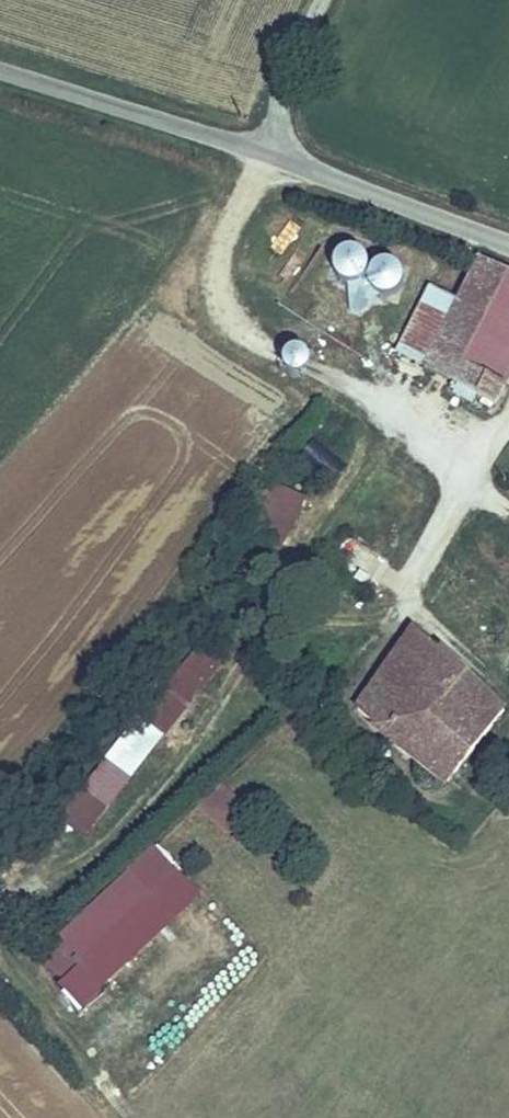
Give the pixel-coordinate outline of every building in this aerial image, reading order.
[(392,252),(375,262),(361,240),(327,260),(358,312),(410,281),(392,252)] [(491,270),(463,257),(444,301),(414,367),(443,380),(491,270)] [(491,270),(443,380),(466,390),(475,371),(495,379),(508,347),(508,278),(491,270)] [(444,301),(415,289),(386,354),(414,367),(444,301)] [(284,365),(307,372),(315,347),(292,339),(284,365)] [(495,379),(475,371),(466,390),(486,399),(495,379)] [(251,529),(288,543),(306,495),(269,481),(251,529)] [(455,648),(409,611),(351,688),(444,762),(500,690),(482,673),(456,704),(429,681),(455,648)] [(482,673),(485,670),(455,648),(429,681),(456,704),(482,673)] [(115,766),(135,777),(159,736),(139,725),(115,766)] [(217,780),(196,807),(231,834),(252,807),(217,780)] [(81,1009),(203,896),(152,842),(137,856),(140,860),(34,958),(81,1009)]
